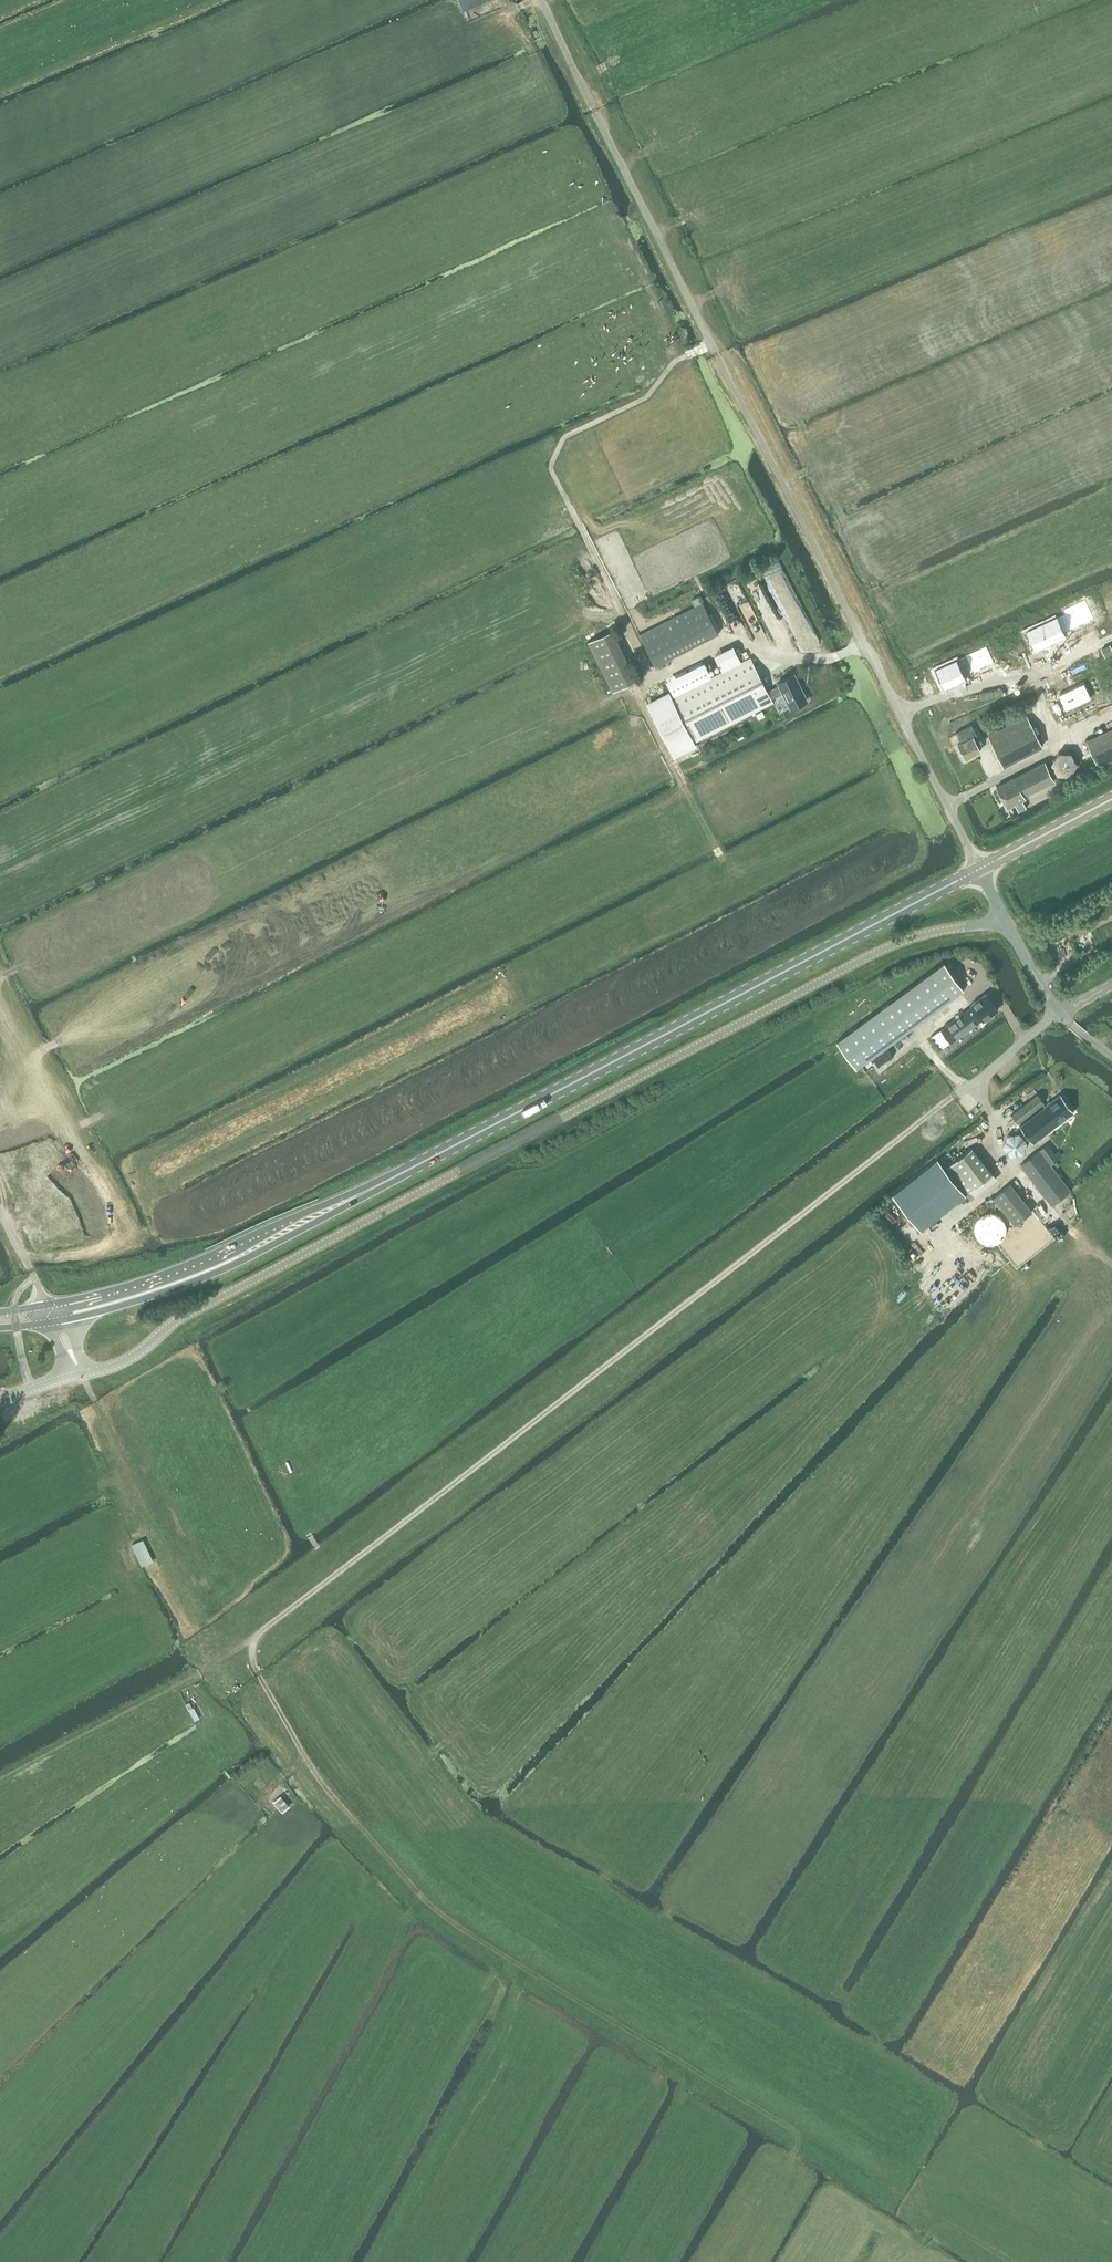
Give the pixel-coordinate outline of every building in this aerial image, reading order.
[(461,9),(482,0),(457,0),(461,9)] [(640,635),(656,666),(719,634),(703,603),(640,635)] [(1055,615),(1025,629),(1034,647),(1064,633),(1063,631),(1071,628),(1064,614),(1056,617),(1055,615)] [(613,693),(637,681),(614,633),(590,645),(613,693)] [(1102,649),(1106,655),(1111,652),(1111,651),(1109,645),(1102,649)] [(657,700),(648,704),(675,756),(696,745),(695,743),(774,703),(772,699),(784,693),(792,709),(809,701),(795,674),(778,683),(780,685),(768,691),(750,656),(748,657),(740,661),(671,697),(670,694),(666,696),(657,700)] [(957,659),(935,670),(944,689),(966,678),(965,676),(973,673),(966,657),(958,661),(957,659)] [(1083,680),(1057,692),(1065,708),(1091,696),(1083,680)] [(1027,716),(988,736),(1003,766),(1043,745),(1027,716)] [(971,724),(956,733),(961,742),(958,743),(966,758),(980,750),(973,736),(977,734),(971,724)] [(1086,740),(1097,766),(1111,759),(1111,728),(1086,740)] [(1045,761),(997,786),(1007,807),(1015,803),(1019,811),(1026,807),(1022,799),(1028,796),(1027,794),(1054,780),(1045,761)] [(964,989),(944,963),(837,1041),(856,1068),(964,989)] [(1065,988),(1061,982),(1056,985),(1059,991),(1065,988)] [(974,1002),(972,1004),(973,1006),(982,1018),(983,1020),(985,1019),(987,1021),(993,1017),(991,1014),(998,1010),(986,993),(977,1000),(976,1000),(976,1001),(974,1002)] [(982,1018),(973,1006),(942,1029),(951,1041),(982,1018)] [(1038,1093),(1037,1094),(1011,1114),(1018,1122),(1044,1102),(1038,1093)] [(1044,1106),(1045,1107),(1020,1126),(1032,1142),(1058,1123),(1074,1111),(1060,1094),(1044,1106)] [(1008,1135),(1004,1146),(1011,1154),(1022,1153),(1026,1142),(1019,1133),(1008,1135)] [(972,1147),(946,1167),(966,1193),(992,1173),(972,1147)] [(1040,1150),(1022,1164),(1053,1204),(1071,1190),(1040,1150)] [(937,1158),(893,1193),(896,1198),(921,1229),(963,1196),(966,1194),(939,1161),(937,1158)] [(1010,1183),(994,1196),(1015,1224),(1032,1211),(1010,1183)] [(1005,1231),(1004,1228),(1003,1225),(1002,1222),(1000,1219),(998,1218),(995,1216),(992,1215),(989,1215),(986,1215),(983,1216),(980,1218),(978,1219),(976,1222),(974,1225),(973,1228),(973,1231),(974,1234),(974,1237),(975,1239),(977,1242),(979,1243),(982,1245),(986,1246),(988,1247),(991,1246),(994,1246),(997,1244),(999,1243),(1001,1241),(1003,1237),(1004,1234),(1005,1231)] [(275,1805),(282,1813),(289,1807),(281,1798),(280,1797),(273,1803),(275,1805)]
